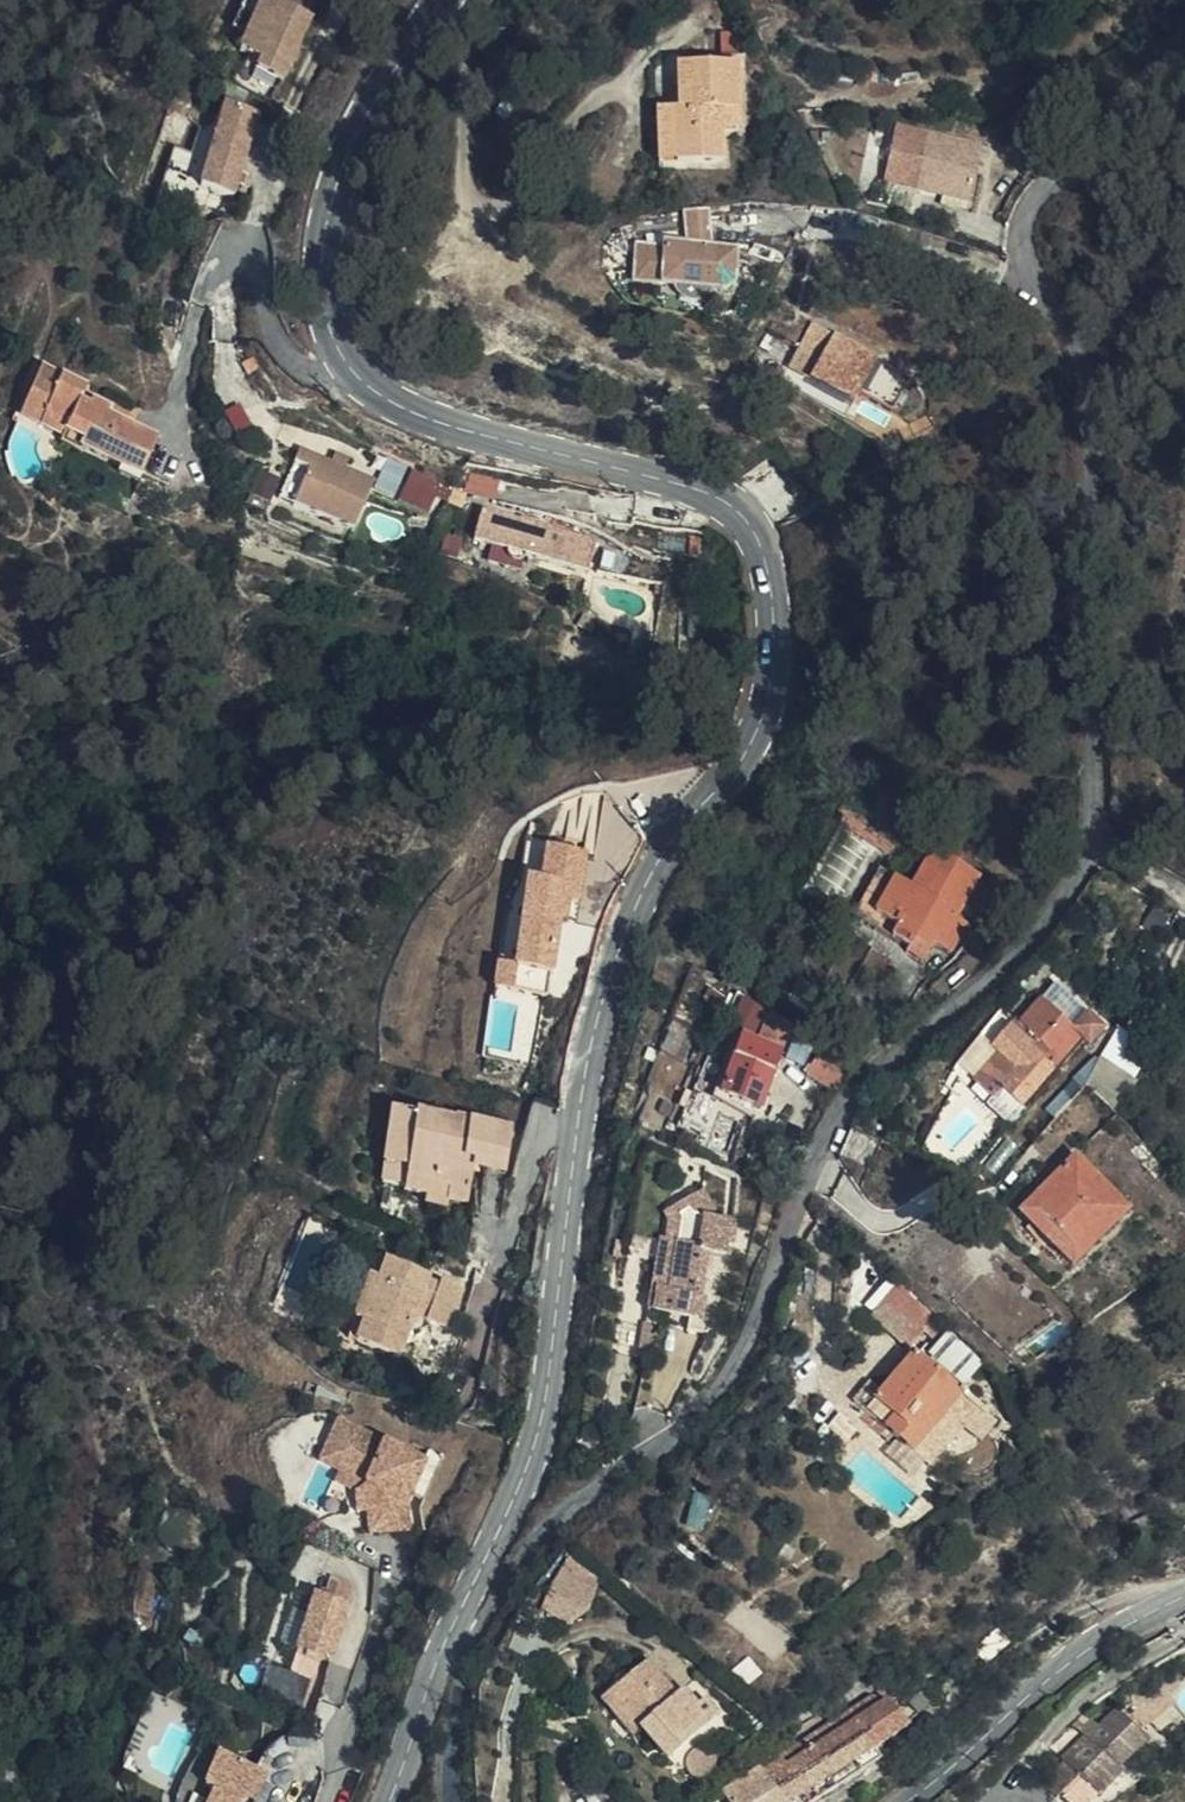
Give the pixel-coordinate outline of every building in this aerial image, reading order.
[(256,0),(242,0),(230,27),(242,33),(256,0)] [(274,0),(256,0),(242,33),(235,51),(256,60),(253,68),(286,81),(314,17),(274,0)] [(744,60),(743,38),(722,39),(722,61),(744,60)] [(721,114),(741,113),(738,66),(677,70),(679,110),(674,110),(675,168),(723,166),(722,135),(721,114)] [(238,196),(264,116),(227,105),(202,184),(238,196)] [(675,168),(674,110),(657,110),(657,169),(675,168)] [(741,134),(741,113),(721,114),(722,135),(741,134)] [(928,136),(926,145),(916,184),(914,188),(967,201),(978,151),(928,136)] [(916,184),(926,145),(874,138),(872,152),(867,151),(861,173),(916,184)] [(713,288),(714,288),(729,287),(740,275),(738,243),(702,246),(702,214),(677,216),(674,248),(653,250),(654,258),(628,258),(630,296),(671,294),(675,286),(701,284),(713,288)] [(710,305),(714,288),(713,288),(701,284),(675,286),(671,294),(676,303),(684,309),(700,311),(710,305)] [(811,329),(799,354),(821,365),(811,386),(857,407),(861,397),(897,413),(913,377),(811,329)] [(811,386),(821,365),(799,354),(789,375),(811,386)] [(42,371),(30,398),(50,407),(45,417),(69,427),(66,438),(62,445),(83,452),(86,447),(128,465),(146,473),(163,435),(110,413),(112,408),(94,399),(89,411),(81,407),(87,389),(42,371)] [(50,407),(30,398),(20,419),(66,438),(69,427),(45,417),(50,407)] [(306,476),(293,507),(355,534),(379,483),(350,470),(329,461),(301,449),(292,470),(306,476)] [(329,461),(350,470),(356,458),(336,449),(329,461)] [(430,475),(404,464),(398,480),(424,491),(430,475)] [(280,501),(293,507),(306,476),(292,470),(280,501)] [(471,476),(468,491),(496,497),(499,481),(471,476)] [(597,544),(482,516),(475,545),(590,572),(597,544)] [(527,843),(524,876),(541,878),(544,844),(527,843)] [(923,942),(941,951),(945,945),(961,954),(976,923),(963,917),(984,875),(942,855),(922,893),(887,877),(863,928),(915,954),(923,942)] [(517,1012),(537,944),(524,940),(519,957),(507,955),(493,1006),(517,1012)] [(933,964),(941,951),(923,942),(915,954),(933,964)] [(1021,1022),(1015,1026),(1053,1075),(1086,1049),(1053,1008),(1028,1028),(1021,1022)] [(788,1029),(767,1019),(755,1049),(774,1056),(777,1057),(788,1029)] [(1053,1075),(1015,1026),(990,1046),(1008,1071),(988,1085),(1007,1111),(1053,1075)] [(774,1056),(755,1049),(735,1042),(716,1095),(754,1109),(774,1056)] [(839,1061),(818,1052),(806,1080),(828,1089),(839,1061)] [(404,1191),(425,1194),(427,1182),(452,1186),(451,1196),(475,1200),(479,1168),(480,1158),(512,1161),(514,1124),(465,1116),(462,1123),(387,1112),(377,1184),(404,1186),(404,1191)] [(510,1173),(512,1161),(480,1158),(479,1168),(510,1173)] [(1127,1219),(1080,1164),(1027,1209),(1073,1264),(1127,1219)] [(427,1182),(425,1194),(424,1205),(450,1207),(451,1196),(452,1186),(427,1182)] [(686,1323),(685,1338),(698,1340),(724,1283),(719,1280),(729,1233),(710,1227),(711,1218),(698,1197),(671,1215),(680,1231),(666,1298),(655,1298),(651,1317),(686,1323)] [(640,1327),(685,1338),(686,1323),(651,1317),(655,1298),(666,1298),(680,1231),(671,1215),(664,1219),(640,1327)] [(378,1282),(386,1262),(378,1259),(369,1278),(378,1282)] [(428,1279),(386,1262),(378,1282),(369,1278),(353,1320),(361,1324),(353,1344),(395,1360),(417,1306),(428,1311),(423,1323),(447,1333),(463,1293),(439,1283),(437,1287),(426,1283),(428,1279)] [(934,1326),(895,1289),(871,1317),(911,1349),(934,1326)] [(345,1340),(353,1344),(361,1324),(353,1320),(345,1340)] [(958,1332),(931,1350),(954,1384),(980,1366),(958,1332)] [(1001,1425),(917,1352),(881,1395),(870,1386),(853,1405),(889,1438),(892,1437),(930,1467),(969,1427),(986,1442),(1001,1425)] [(398,1506),(407,1486),(420,1492),(437,1457),(424,1451),(419,1463),(333,1422),(318,1450),(364,1472),(359,1483),(372,1491),(372,1532),(398,1531),(398,1506)] [(318,1450),(313,1461),(332,1470),(327,1481),(348,1491),(359,1483),(364,1472),(318,1450)] [(359,1483),(348,1491),(349,1512),(360,1512),(361,1532),(372,1532),(372,1491),(359,1483)] [(560,1621),(593,1596),(557,1571),(524,1597),(560,1621)] [(331,1577),(328,1596),(353,1601),(357,1581),(331,1577)] [(351,1613),(321,1600),(297,1655),(327,1668),(351,1613)] [(290,1615),(285,1645),(297,1647),(303,1618),(290,1615)] [(667,1694),(633,1663),(605,1692),(619,1706),(613,1713),(632,1732),(639,1726),(668,1755),(697,1725),(697,1724),(705,1715),(690,1700),(687,1704),(672,1688),(667,1694)] [(626,1738),(632,1732),(613,1713),(619,1706),(605,1692),(592,1704),(626,1738)] [(730,1801),(792,1801),(907,1735),(895,1708),(730,1801)] [(1091,1739),(1065,1769),(1062,1766),(1035,1799),(1039,1801),(1100,1801),(1097,1800),(1126,1764),(1091,1739)] [(247,1770),(209,1753),(196,1786),(206,1790),(201,1801),(237,1801),(233,1800),(247,1770)] [(261,1775),(247,1770),(233,1800),(237,1801),(249,1801),(261,1775)]
